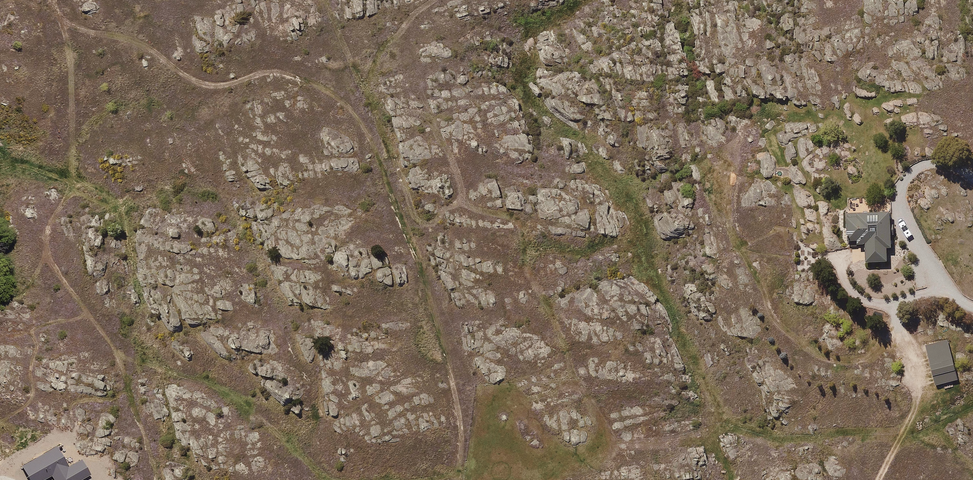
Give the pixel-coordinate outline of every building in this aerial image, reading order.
[(890,212),(846,213),(848,246),(865,245),(865,262),(887,261),(886,248),(891,248),(890,212)] [(948,339),(925,345),(935,385),(958,380),(948,339)] [(25,466),(33,479),(52,479),(53,479),(54,479),(81,479),(91,474),(83,460),(72,466),(60,445),(25,466)]
